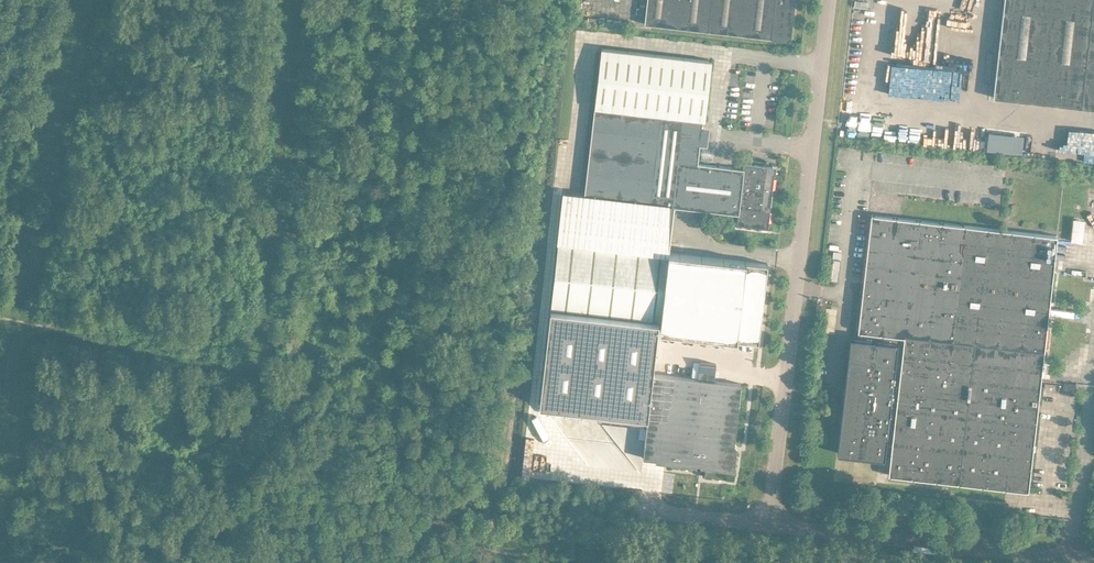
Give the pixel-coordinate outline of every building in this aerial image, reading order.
[(791,47),(797,0),(648,0),(645,28),(771,43),(771,45),(791,47)] [(994,101),(1093,113),(1093,0),(1005,0),(994,101)] [(602,53),(596,112),(585,200),(739,218),(738,229),(769,233),(775,179),(772,179),(773,171),(745,168),(744,173),(698,168),(703,125),(706,125),(712,66),(602,53)] [(872,219),(858,342),(851,341),(838,457),(885,463),(886,451),(892,452),(889,479),(1029,495),(1058,241),(872,219)] [(660,335),(760,347),(769,268),(669,257),(669,259),(559,246),(551,312),(552,312),(659,324),(661,325),(660,335)] [(831,284),(839,285),(842,256),(834,255),(833,263),(831,284)] [(735,448),(742,388),(715,385),(717,368),(701,366),(699,383),(653,378),(659,324),(552,312),(552,313),(551,313),(540,409),(548,419),(557,411),(565,421),(574,413),(582,423),(591,415),(648,422),(644,462),(656,464),(656,466),(657,466),(657,464),(697,469),(697,470),(698,471),(698,469),(702,469),(701,471),(702,471),(702,469),(707,470),(706,474),(714,475),(714,471),(732,473),(735,453),(738,451),(735,448)]
